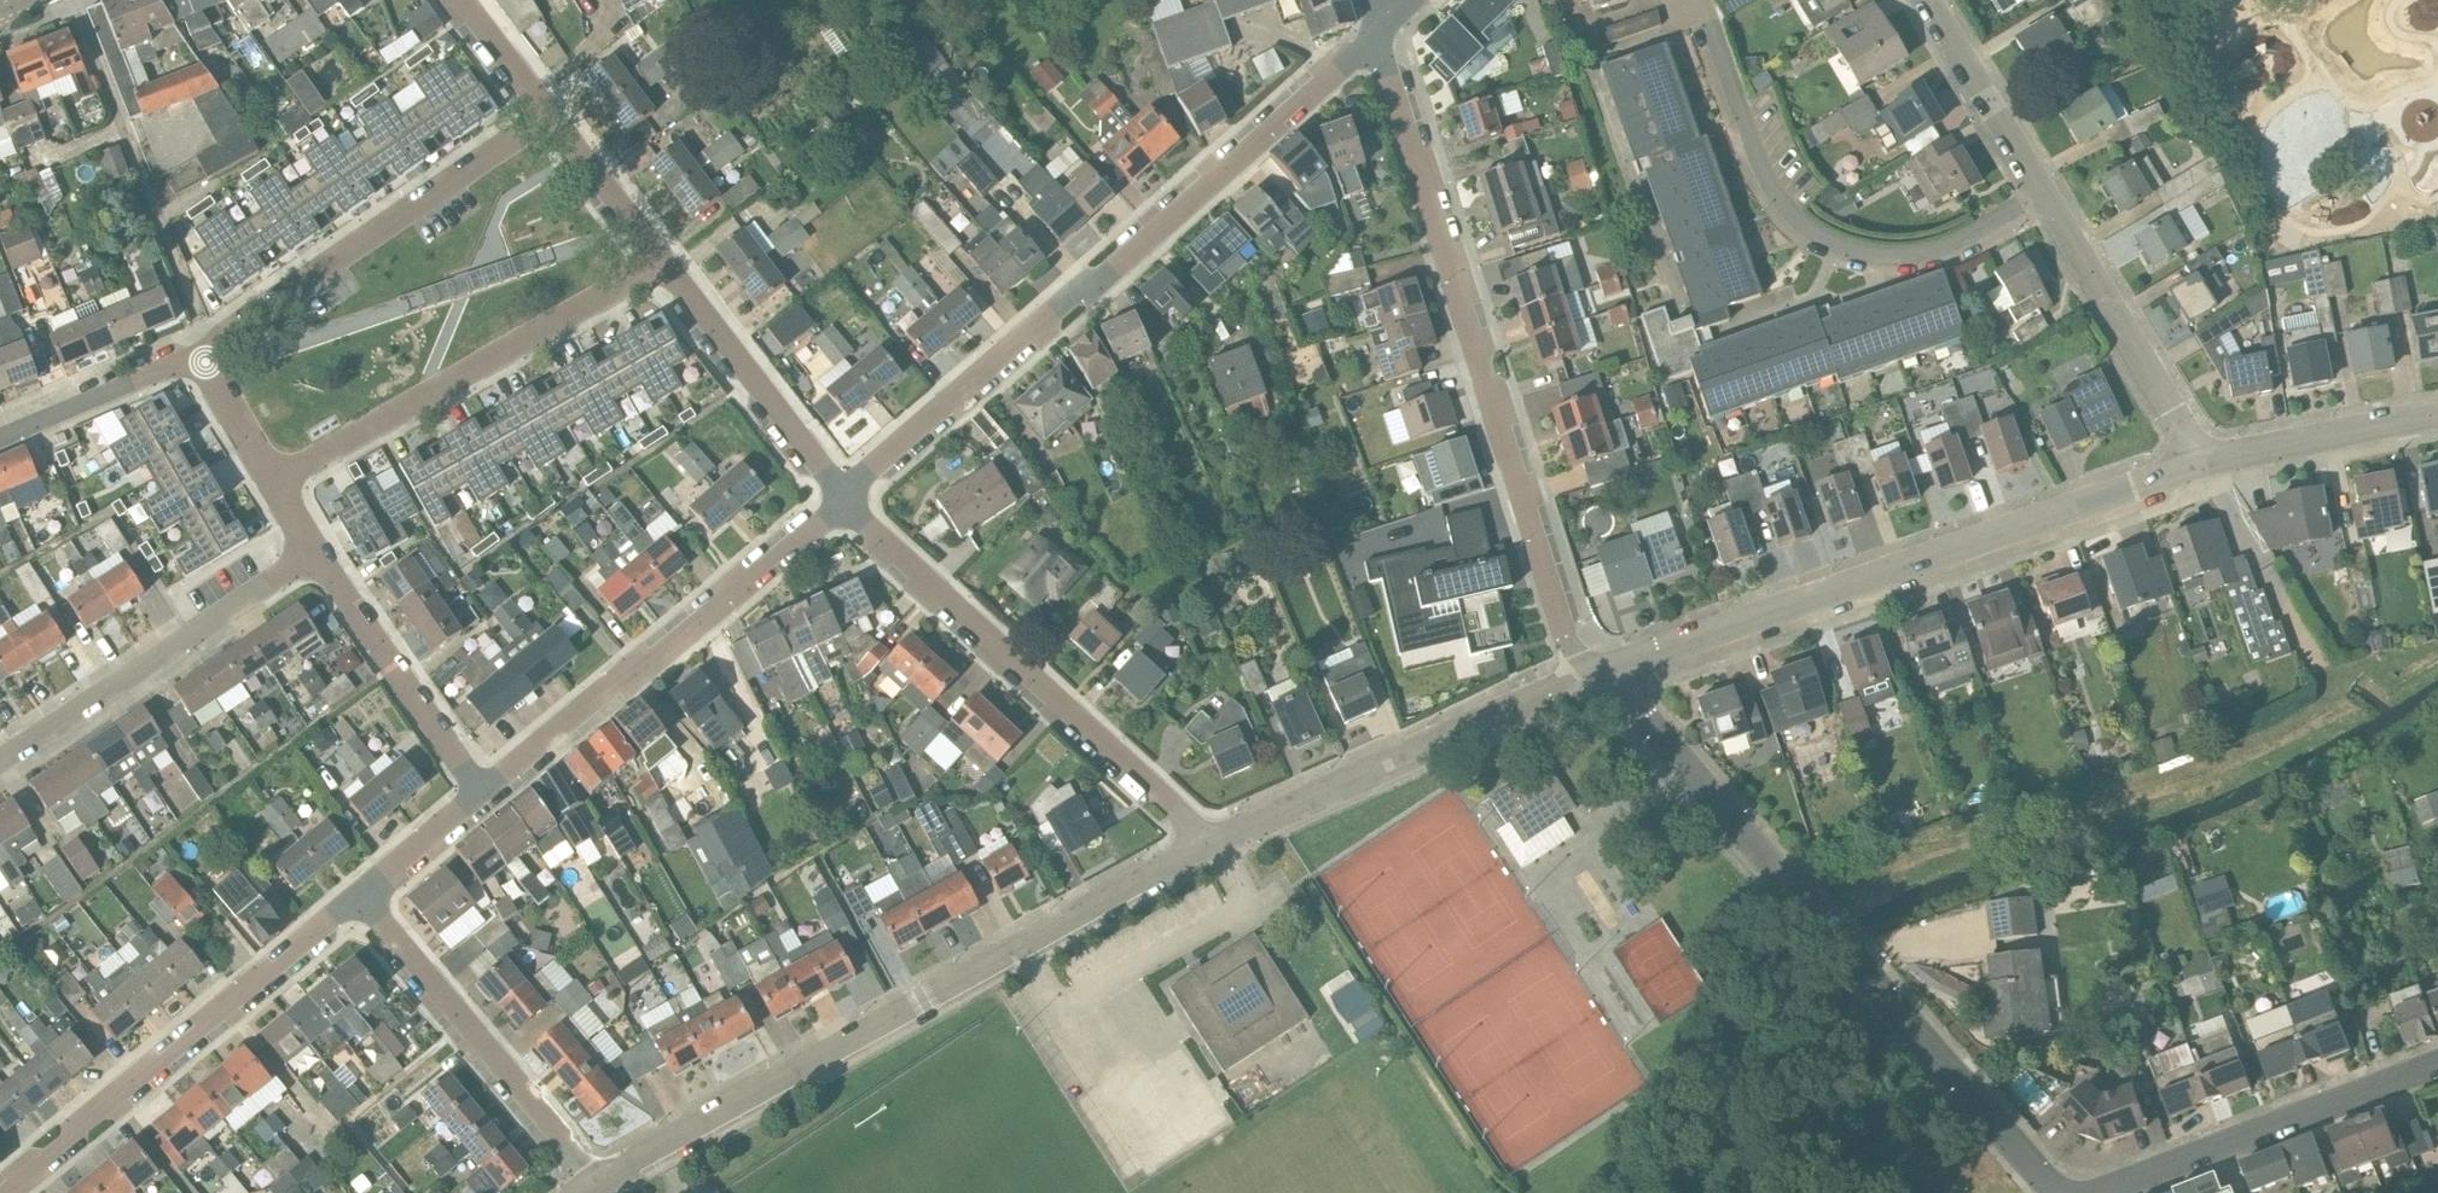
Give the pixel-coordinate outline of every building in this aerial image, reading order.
[(173,27),(154,0),(116,0),(87,11),(130,121),(191,97),(216,87),(215,86),(201,65),(150,86),(142,65),(157,59),(148,37),(173,27)] [(223,43),(211,27),(203,15),(195,18),(189,0),(154,0),(173,27),(175,26),(185,22),(190,36),(199,53),(208,49),(223,43)] [(211,27),(223,22),(217,8),(228,4),(229,4),(226,0),(189,0),(195,18),(203,15),(211,27)] [(229,4),(228,4),(248,33),(270,19),(269,17),(274,13),(269,6),(277,0),(226,0),(229,4)] [(539,12),(531,0),(495,0),(517,29),(539,12)] [(1179,102),(1200,138),(1226,122),(1204,85),(1199,88),(1186,65),(1232,49),(1223,23),(1276,3),(1275,0),(1213,0),(1214,3),(1152,25),(1158,42),(1175,94),(1179,102)] [(1347,4),(1346,0),(1307,0),(1299,2),(1304,18),(1315,15),(1315,16),(1347,4)] [(1484,48),(1482,46),(1486,40),(1481,34),(1516,0),(1467,0),(1457,10),(1462,15),(1452,24),(1451,22),(1426,46),(1455,76),(1484,48)] [(1594,11),(1629,1),(1629,0),(1590,0),(1594,11)] [(1718,7),(1725,20),(1758,0),(1728,0),(1718,7)] [(1827,14),(1850,0),(1818,0),(1827,14)] [(2029,0),(1992,0),(2001,16),(2029,0)] [(2070,53),(2066,45),(2113,17),(2103,0),(2067,0),(2071,8),(2054,18),(2016,41),(2035,72),(2049,64),(2050,65),(2070,53)] [(403,19),(412,31),(436,15),(427,2),(403,19)] [(1825,31),(1857,87),(1905,59),(1871,3),(1855,13),(1825,31)] [(1315,15),(1304,18),(1312,40),(1353,26),(1354,25),(1354,24),(1347,4),(1315,16),(1315,15)] [(318,18),(310,9),(264,41),(279,64),(326,32),(318,18)] [(1648,15),(1652,29),(1661,26),(1657,11),(1648,15)] [(436,15),(412,31),(420,42),(443,26),(436,15)] [(1644,32),(1652,29),(1648,15),(1639,18),(1644,32)] [(1635,35),(1644,32),(1639,18),(1631,21),(1635,35)] [(632,42),(637,38),(649,29),(643,21),(627,34),(632,42)] [(1627,38),(1635,35),(1631,21),(1622,24),(1627,38)] [(1618,41),(1627,38),(1622,24),(1614,26),(1618,41)] [(664,45),(626,74),(613,57),(586,77),(607,105),(671,56),(672,57),(697,38),(689,26),(664,45)] [(1610,44),(1618,41),(1614,26),(1604,30),(1610,44)] [(71,77),(81,102),(95,96),(70,34),(39,46),(54,84),(71,77)] [(1560,40),(1542,46),(1553,80),(1572,73),(1560,40)] [(568,56),(557,42),(538,57),(549,71),(550,70),(568,56)] [(1159,99),(1175,94),(1158,42),(1145,57),(1159,99)] [(23,96),(54,84),(39,46),(8,58),(23,96)] [(1835,377),(1838,384),(1965,339),(1942,274),(1929,279),(1931,286),(1913,292),(1911,285),(1897,290),(1900,297),(1881,303),(1879,296),(1866,301),(1868,308),(1850,314),(1848,307),(1834,312),(1837,319),(1819,325),(1814,311),(1801,316),(1803,323),(1785,329),(1782,322),(1769,327),(1772,334),(1753,340),(1751,333),(1738,338),(1740,345),(1722,351),(1719,344),(1706,349),(1709,356),(1703,358),(1694,333),(1707,329),(1729,322),(1724,309),(1760,297),(1705,138),(1698,141),(1665,46),(1601,69),(1605,82),(1612,79),(1619,98),(1612,100),(1616,113),(1623,111),(1630,129),(1623,132),(1627,145),(1634,142),(1645,174),(1652,172),(1658,190),(1652,192),(1656,205),(1663,203),(1669,221),(1662,224),(1667,237),(1674,234),(1680,253),(1673,255),(1678,268),(1685,266),(1691,284),(1684,287),(1689,300),(1696,297),(1702,315),(1670,326),(1664,308),(1640,316),(1664,382),(1692,372),(1709,421),(1835,377)] [(1270,79),(1292,68),(1281,47),(1260,58),(1270,79)] [(436,56),(430,48),(418,56),(424,64),(436,56)] [(424,64),(418,56),(407,64),(412,72),(424,64)] [(628,133),(655,113),(641,94),(678,67),(672,57),(671,56),(607,105),(628,133)] [(1742,72),(1764,68),(1764,58),(1742,58),(1742,72)] [(1030,75),(1047,94),(1065,79),(1048,59),(1030,75)] [(2159,74),(2160,67),(2155,61),(2148,60),(2142,65),(2141,72),(2146,78),(2153,79),(2159,74)] [(443,62),(429,72),(470,132),(485,121),(481,115),(493,107),(469,71),(456,80),(443,62)] [(1754,94),(1772,82),(1765,67),(1746,79),(1754,94)] [(470,132),(429,72),(415,82),(427,100),(414,108),(438,144),(450,136),(454,142),(470,132)] [(1126,130),(1154,162),(1178,140),(1150,109),(1135,122),(1096,78),(1087,86),(1089,88),(1096,97),(1111,114),(1126,130)] [(222,95),(228,91),(231,89),(225,80),(215,86),(216,87),(222,95)] [(369,102),(381,94),(375,86),(364,94),(369,102)] [(1872,128),(1887,153),(1942,121),(1922,86),(1894,102),(1896,106),(1878,117),(1879,120),(1875,121),(1873,117),(1875,116),(1864,97),(1810,130),(1819,145),(1852,126),(1859,136),(1872,128)] [(198,110),(224,98),(222,95),(216,87),(191,97),(198,110)] [(1088,105),(1096,97),(1089,88),(1080,95),(1088,105)] [(2078,145),(2115,124),(2096,92),(2060,114),(2078,145)] [(357,110),(369,102),(364,94),(352,102),(357,110)] [(311,118),(327,107),(319,95),(303,107),(311,118)] [(1111,114),(1096,97),(1088,105),(1102,122),(1111,114)] [(1572,97),(1556,101),(1563,124),(1579,119),(1572,97)] [(204,122),(231,109),(224,98),(198,110),(204,122)] [(389,99),(374,109),(415,169),(430,159),(426,152),(438,144),(414,108),(401,117),(389,99)] [(1470,145),(1501,135),(1491,99),(1459,109),(1470,145)] [(16,106),(32,145),(45,139),(37,117),(45,111),(42,101),(40,102),(39,100),(32,102),(31,100),(16,106)] [(842,100),(828,111),(835,122),(850,110),(842,100)] [(288,138),(306,126),(313,121),(301,104),(278,121),(288,138)] [(2133,137),(2165,122),(2159,104),(2123,120),(2133,137)] [(7,127),(17,151),(32,145),(16,106),(1,111),(0,108),(0,128),(7,127)] [(1031,120),(1048,139),(1060,127),(1043,108),(1031,120)] [(211,134),(239,120),(231,109),(204,122),(211,134)] [(415,169),(374,109),(360,119),(372,137),(359,146),(383,181),(395,173),(400,180),(415,169)] [(323,127),(318,119),(306,127),(311,135),(323,127)] [(211,134),(218,147),(246,131),(239,120),(211,134)] [(1352,121),(1320,131),(1331,166),(1343,200),(1364,194),(1354,168),(1389,157),(1380,130),(1357,138),(1352,121)] [(1508,142),(1525,137),(1521,124),(1504,130),(1508,142)] [(311,135),(306,127),(294,135),(299,143),(311,135)] [(1126,130),(1102,150),(1131,182),(1154,162),(1126,130)] [(1819,145),(1810,130),(1798,137),(1807,152),(1819,145)] [(208,179),(247,164),(262,155),(246,131),(218,147),(197,158),(208,179)] [(651,164),(672,191),(736,141),(729,132),(692,160),(679,143),(651,164)] [(2146,133),(2131,143),(2139,156),(2154,146),(2146,133)] [(757,142),(752,134),(751,134),(744,140),(750,148),(757,142)] [(1295,135),(1270,157),(1302,194),(1309,187),(1329,208),(1338,199),(1327,171),(1319,162),(1307,148),(1295,135)] [(334,137),(319,146),(360,206),(376,196),(371,189),(383,181),(359,146),(346,155),(334,137)] [(1489,207),(1531,193),(1521,164),(1531,161),(1526,147),(1528,146),(1525,137),(1508,142),(1509,145),(1500,147),(1507,169),(1502,170),(1502,169),(1496,171),(1496,172),(1480,177),(1489,207)] [(693,219),(720,199),(707,180),(744,151),(736,141),(672,191),(693,219)] [(1946,159),(1937,144),(1908,161),(1933,204),(1954,191),(1957,197),(1979,184),(1959,151),(1946,159)] [(97,154),(108,183),(130,174),(119,146),(97,154)] [(360,206),(319,146),(305,156),(317,174),(304,183),(328,219),(340,210),(345,217),(360,206)] [(999,182),(973,151),(955,167),(982,197),(999,182)] [(2120,214),(2155,192),(2163,206),(2195,187),(2220,173),(2213,156),(2164,185),(2147,158),(2134,166),(2133,164),(2101,183),(2120,214)] [(271,168),(266,160),(254,168),(259,176),(271,168)] [(1054,182),(1087,221),(1113,198),(1080,160),(1054,182)] [(1569,180),(1587,175),(1583,160),(1565,165),(1569,180)] [(259,176),(254,168),(242,176),(248,184),(259,176)] [(2195,187),(2202,200),(2225,185),(2220,173),(2195,187)] [(39,174),(29,179),(36,196),(46,191),(39,174)] [(279,174),(264,184),(305,244),(321,233),(316,227),(328,219),(304,183),(291,192),(279,174)] [(1587,175),(1569,180),(1574,195),(1592,189),(1587,175)] [(1054,182),(1027,205),(1061,244),(1087,221),(1054,182)] [(305,244),(264,184),(250,193),(262,211),(249,220),(273,256),(286,248),(290,254),(305,244)] [(1825,209),(1843,197),(1828,185),(1816,200),(1825,209)] [(2167,262),(2171,260),(2172,259),(2171,259),(2186,250),(2185,249),(2196,242),(2179,214),(2202,200),(2195,187),(2163,206),(2171,219),(2135,240),(2152,269),(2166,261),(2167,262)] [(1508,232),(1514,247),(1560,232),(1546,189),(1531,193),(1489,207),(1498,235),(1508,232)] [(1316,232),(1309,224),(1293,206),(1281,217),(1258,191),(1234,212),(1273,256),(1286,242),(1297,255),(1316,232)] [(1858,211),(1849,196),(1829,207),(1839,222),(1858,211)] [(216,205),(211,197),(199,205),(204,213),(216,205)] [(1586,209),(1572,198),(1561,213),(1575,224),(1586,209)] [(962,245),(922,200),(909,211),(948,257),(962,245)] [(204,213),(199,205),(187,213),(193,221),(204,213)] [(0,213),(0,231),(16,225),(10,210),(0,213)] [(224,211),(210,221),(250,281),(266,270),(262,264),(273,256),(249,220),(236,229),(224,211)] [(775,249),(804,228),(795,217),(768,238),(775,249)] [(1007,218),(987,236),(1023,278),(1044,259),(1007,218)] [(1238,256),(1250,245),(1227,219),(1189,252),(1202,266),(1192,275),(1209,295),(1245,263),(1238,256)] [(250,281),(210,221),(195,231),(207,249),(194,258),(219,293),(231,285),(235,291),(250,281)] [(0,236),(0,238),(12,270),(41,259),(28,225),(0,236)] [(811,237),(804,228),(775,249),(782,258),(811,237)] [(738,278),(765,257),(757,246),(744,229),(717,250),(738,278)] [(987,236),(983,231),(962,251),(1002,296),(1023,278),(987,236)] [(2187,325),(2216,308),(2209,296),(2222,287),(2211,269),(2223,261),(2215,248),(2205,254),(2199,257),(2191,263),(2184,266),(2192,279),(2168,294),(2187,325)] [(2288,351),(2286,351),(2294,389),(2329,381),(2322,346),(2337,343),(2328,298),(2321,266),(2318,250),(2299,255),(2309,303),(2313,302),(2317,326),(2284,333),(2288,351)] [(1353,271),(1366,268),(1362,252),(1349,255),(1353,271)] [(1389,262),(1395,284),(1429,274),(1422,253),(1389,262)] [(133,300),(147,332),(176,320),(147,254),(136,259),(135,260),(139,270),(135,272),(144,295),(133,300)] [(786,285),(772,266),(765,257),(738,278),(759,306),(786,285)] [(2008,310),(2016,323),(2050,303),(2023,257),(1994,274),(2013,307),(2008,310)] [(2321,266),(2328,298),(2347,294),(2340,262),(2321,266)] [(1600,284),(1617,279),(1613,265),(1595,270),(1600,284)] [(83,285),(99,278),(95,266),(78,273),(83,285)] [(902,275),(924,301),(933,292),(911,266),(902,275)] [(1329,298),(1338,295),(1362,289),(1361,287),(1370,284),(1366,268),(1353,271),(1322,278),(1329,298)] [(1522,310),(1563,297),(1553,268),(1534,273),(1534,272),(1528,274),(1529,276),(1512,281),(1522,310)] [(8,317),(24,311),(10,273),(0,277),(0,297),(8,317)] [(1173,308),(1182,319),(1196,307),(1166,273),(1142,294),(1163,318),(1173,308)] [(913,310),(924,301),(902,275),(892,283),(913,310)] [(2389,280),(2396,314),(2411,311),(2405,277),(2389,280)] [(99,278),(83,285),(88,297),(104,291),(99,278)] [(1617,279),(1600,284),(1604,298),(1621,293),(1617,279)] [(2380,317),(2396,314),(2389,280),(2373,284),(2380,317)] [(1382,329),(1424,316),(1414,282),(1391,290),(1371,296),(1372,299),(1361,302),(1365,315),(1376,312),(1382,329)] [(932,311),(955,337),(981,315),(958,289),(932,311)] [(2265,290),(2194,334),(2203,349),(2268,308),(2265,290)] [(1530,338),(1572,325),(1563,297),(1522,310),(1530,338)] [(119,344),(147,332),(133,300),(105,312),(119,344)] [(1612,328),(1630,322),(1625,307),(1607,313),(1612,328)] [(932,311),(906,334),(928,360),(955,337),(932,311)] [(91,356),(119,344),(105,312),(78,324),(91,356)] [(2411,319),(2420,364),(2437,360),(2437,314),(2411,319)] [(1118,366),(1152,350),(1136,315),(1102,330),(1118,366)] [(1305,340),(1331,331),(1327,321),(1310,327),(1305,315),(1296,319),(1305,340)] [(1385,365),(1391,382),(1419,373),(1412,352),(1434,346),(1424,316),(1382,329),(1382,330),(1370,333),(1379,367),(1385,365)] [(2042,316),(2012,333),(2019,345),(2048,328),(2042,316)] [(63,368),(91,356),(78,324),(50,336),(63,368)] [(632,334),(668,397),(683,388),(672,369),(686,361),(665,324),(652,331),(648,324),(632,334)] [(0,330),(0,361),(11,388),(38,378),(23,336),(13,325),(0,330)] [(822,333),(844,360),(854,351),(832,325),(822,333)] [(1556,362),(1562,361),(1562,359),(1581,353),(1572,325),(1530,338),(1539,366),(1556,361),(1556,362)] [(2383,328),(2347,336),(2355,377),(2391,369),(2383,328)] [(844,360),(822,333),(812,341),(834,368),(844,360)] [(653,405),(668,397),(632,334),(616,343),(620,349),(607,357),(628,394),(642,386),(653,405)] [(1108,383),(1117,377),(1094,336),(1070,354),(1083,374),(1109,429),(1126,419),(1108,383)] [(2261,339),(2264,355),(2224,363),(2231,402),(2253,397),(2253,399),(2258,398),(2258,396),(2272,393),(2268,378),(2281,375),(2274,336),(2261,339)] [(853,371),(875,396),(901,374),(880,349),(853,371)] [(1266,397),(1256,371),(1248,349),(1209,363),(1217,386),(1225,411),(1227,411),(1229,418),(1241,414),(1239,406),(1251,402),(1257,419),(1270,415),(1265,397),(1266,397)] [(574,366),(610,429),(625,421),(615,402),(628,394),(607,357),(594,364),(591,357),(574,366)] [(11,388),(0,361),(0,392),(11,388)] [(595,438),(610,429),(574,366),(558,375),(562,382),(549,389),(571,427),(584,419),(595,438)] [(1328,380),(1323,367),(1315,370),(1311,376),(1315,385),(1328,380)] [(1068,423),(1090,403),(1060,370),(1039,389),(1068,423)] [(875,396),(853,371),(826,393),(829,395),(843,413),(848,418),(875,396)] [(2061,394),(2065,403),(2040,415),(2057,453),(2085,440),(2084,438),(2121,420),(2098,371),(2070,384),(2061,394)] [(1562,439),(1604,426),(1613,423),(1603,394),(1596,373),(1592,374),(1569,382),(1576,402),(1569,404),(1570,405),(1553,411),(1562,439)] [(2016,378),(2003,386),(2011,399),(2024,392),(2016,378)] [(1403,407),(1413,439),(1457,425),(1447,393),(1437,396),(1432,382),(1403,391),(1408,405),(1403,407)] [(1686,398),(1682,382),(1663,389),(1668,404),(1686,398)] [(517,399),(553,462),(568,453),(557,435),(571,427),(549,389),(537,396),(533,390),(517,399)] [(1046,441),(1068,423),(1039,389),(1017,408),(1046,441)] [(828,425),(843,413),(829,395),(814,408),(828,425)] [(1636,415),(1653,410),(1649,396),(1632,401),(1636,415)] [(1980,428),(1983,427),(1972,396),(1957,401),(1970,440),(1982,436),(1980,428)] [(537,471),(553,462),(517,399),(500,408),(504,415),(492,422),(513,459),(527,452),(537,471)] [(110,448),(119,463),(181,426),(172,410),(165,414),(158,401),(121,423),(129,437),(110,448)] [(1927,457),(1930,470),(1932,469),(1940,492),(1970,481),(1957,444),(1970,440),(1957,401),(1940,407),(1951,439),(1923,448),(1927,457)] [(1318,408),(1304,413),(1310,429),(1324,424),(1318,408)] [(679,417),(684,425),(697,417),(691,409),(679,417)] [(1653,410),(1636,415),(1640,429),(1657,424),(1653,410)] [(2025,462),(2010,418),(1980,429),(1995,473),(2025,462)] [(459,432),(495,495),(510,486),(499,467),(513,459),(492,422),(479,429),(475,422),(459,432)] [(1618,422),(1604,426),(1562,439),(1572,468),(1583,464),(1590,489),(1611,482),(1630,475),(1631,475),(1623,452),(1627,450),(1618,422)] [(181,426),(119,463),(128,478),(146,467),(154,480),(191,459),(184,446),(191,442),(181,426)] [(651,435),(657,443),(669,435),(663,427),(651,435)] [(480,503),(495,495),(459,432),(443,441),(447,447),(434,455),(455,492),(469,484),(480,503)] [(1909,477),(1910,477),(1905,464),(1902,455),(1875,465),(1865,433),(1848,438),(1851,447),(1862,478),(1874,473),(1887,510),(1917,500),(1909,477)] [(639,443),(645,451),(657,443),(651,435),(639,443)] [(1862,478),(1851,447),(1848,438),(1832,444),(1843,475),(1846,474),(1849,482),(1862,478)] [(1017,449),(1010,441),(999,449),(1029,499),(1043,490),(1017,449)] [(1429,493),(1434,507),(1458,500),(1454,486),(1476,478),(1464,441),(1413,458),(1425,495),(1429,493)] [(684,451),(706,476),(716,467),(693,442),(684,451)] [(37,480),(24,450),(0,460),(0,467),(10,491),(37,480)] [(697,485),(706,476),(684,451),(674,460),(697,485)] [(70,467),(65,454),(56,458),(61,471),(70,467)] [(401,464),(437,527),(452,519),(442,500),(455,492),(434,455),(421,462),(418,455),(401,464)] [(143,505),(152,520),(215,483),(205,467),(199,471),(191,459),(154,480),(162,494),(143,505)] [(356,463),(348,468),(355,481),(363,476),(356,463)] [(613,472),(608,464),(596,471),(601,479),(613,472)] [(717,487),(738,512),(765,489),(743,464),(717,487)] [(10,491),(0,467),(0,510),(14,504),(9,491),(10,491)] [(1017,504),(992,467),(937,503),(961,540),(968,536),(970,538),(972,536),(971,534),(1017,504)] [(2418,471),(2428,519),(2437,517),(2437,467),(2418,471)] [(601,479),(596,471),(584,479),(589,487),(601,479)] [(1070,493),(1057,471),(1045,477),(1058,500),(1070,493)] [(1740,476),(1753,514),(1766,510),(1779,548),(1809,537),(1793,493),(1767,502),(1756,471),(1740,476)] [(1635,489),(1630,475),(1611,482),(1616,496),(1635,489)] [(1861,519),(1846,475),(1842,476),(1816,485),(1831,529),(1861,519)] [(1734,514),(1708,522),(1723,567),(1753,556),(1740,519),(1753,514),(1740,476),(1724,482),(1734,514)] [(2383,532),(2401,529),(2390,476),(2355,483),(2363,523),(2356,524),(2360,543),(2384,539),(2383,532)] [(348,534),(411,498),(402,483),(384,494),(376,480),(338,502),(345,514),(339,518),(348,534)] [(215,483),(152,520),(161,535),(180,524),(188,538),(225,516),(218,503),(224,499),(215,483)] [(738,512),(717,487),(690,510),(712,535),(738,512)] [(2251,517),(2271,552),(2329,540),(2319,491),(2277,499),(2279,511),(2251,517)] [(544,513),(556,505),(551,497),(539,505),(544,513)] [(420,514),(411,498),(348,534),(357,550),(364,547),(371,559),(408,538),(401,524),(420,514)] [(120,500),(112,505),(120,518),(128,513),(120,500)] [(559,510),(572,529),(583,520),(569,501),(559,510)] [(91,518),(86,504),(77,508),(82,521),(91,518)] [(533,521),(544,513),(539,505),(527,513),(533,521)] [(642,555),(665,584),(688,566),(664,537),(655,545),(646,533),(644,535),(620,505),(608,514),(633,544),(633,545),(642,555)] [(1058,522),(1060,512),(1052,506),(1043,509),(1042,519),(1049,525),(1058,522)] [(1440,612),(1459,607),(1470,656),(1511,646),(1479,510),(1446,518),(1458,570),(1450,572),(1446,549),(1431,553),(1430,548),(1398,556),(1403,572),(1383,576),(1396,635),(1428,628),(1425,610),(1438,607),(1440,612)] [(177,562),(186,577),(248,541),(239,525),(232,528),(225,516),(188,538),(196,551),(177,562)] [(95,528),(112,557),(128,547),(110,518),(95,528)] [(2246,561),(2231,566),(2217,522),(2167,539),(2183,584),(2201,577),(2207,593),(2221,589),(2249,669),(2290,655),(2279,622),(2274,624),(2262,590),(2257,592),(2246,561)] [(1219,536),(1214,525),(1200,532),(1205,542),(1219,536)] [(529,529),(516,538),(523,548),(536,539),(529,529)] [(0,546),(11,542),(6,530),(0,532),(0,546)] [(1664,535),(1662,531),(1598,553),(1613,597),(1650,585),(1649,581),(1684,569),(1679,555),(1683,554),(1675,532),(1664,535)] [(1251,537),(1260,554),(1270,549),(1261,532),(1251,537)] [(489,549),(500,541),(495,533),(483,541),(489,549)] [(544,547),(558,564),(569,554),(556,537),(544,547)] [(1059,552),(1041,537),(1004,578),(1033,605),(1048,589),(1057,597),(1073,579),(1085,565),(1064,546),(1059,552)] [(16,541),(11,542),(0,546),(8,567),(23,561),(16,541)] [(477,558),(489,549),(483,541),(472,550),(477,558)] [(601,549),(602,550),(644,602),(665,584),(642,555),(633,545),(622,554),(611,541),(601,549)] [(148,544),(140,549),(147,562),(155,556),(148,544)] [(2346,550),(2353,585),(2371,581),(2364,546),(2346,550)] [(393,555),(399,563),(411,555),(405,547),(393,555)] [(2121,613),(2171,596),(2159,560),(2145,565),(2139,549),(2103,562),(2121,613)] [(598,566),(585,577),(621,620),(644,602),(602,550),(592,557),(591,557),(598,566)] [(82,558),(90,572),(100,565),(92,551),(82,558)] [(382,580),(399,605),(447,571),(437,556),(428,563),(421,553),(382,580)] [(155,556),(147,562),(155,574),(163,569),(155,556)] [(79,578),(90,572),(82,558),(71,564),(79,578)] [(2424,563),(2435,615),(2437,614),(2437,560),(2424,563)] [(14,571),(36,607),(50,599),(29,563),(14,571)] [(98,583),(116,612),(145,594),(127,565),(98,583)] [(543,578),(571,614),(585,603),(557,567),(543,578)] [(416,629),(446,608),(438,598),(460,583),(451,568),(447,571),(399,605),(416,629)] [(2084,624),(2104,617),(2088,570),(2059,580),(2058,577),(2034,585),(2044,613),(2049,612),(2055,628),(2082,619),(2084,624)] [(475,571),(462,580),(472,594),(485,584),(475,571)] [(1088,598),(1098,608),(1070,639),(1098,664),(1121,639),(1101,620),(1122,596),(1105,580),(1088,598)] [(857,667),(878,644),(866,634),(861,636),(854,623),(873,614),(858,581),(823,597),(841,636),(850,655),(857,667)] [(116,612),(98,583),(69,602),(87,630),(116,612)] [(2043,654),(2038,639),(2030,616),(2015,621),(2006,595),(1968,608),(1976,631),(1987,663),(2023,651),(2026,659),(2043,654)] [(862,680),(863,679),(857,667),(850,655),(841,636),(823,597),(799,609),(827,667),(840,660),(851,684),(862,680)] [(501,651),(534,692),(556,674),(513,622),(523,613),(511,600),(492,616),(513,642),(501,651)] [(1376,616),(1372,604),(1356,611),(1360,622),(1376,616)] [(273,624),(291,651),(318,633),(299,606),(273,624)] [(471,627),(481,619),(471,606),(460,614),(471,627)] [(1,628),(11,621),(3,607),(0,609),(0,626),(1,628)] [(446,608),(416,629),(432,654),(462,633),(446,608)] [(832,679),(827,667),(799,609),(774,621),(809,694),(819,690),(817,686),(830,680),(832,679)] [(1162,613),(1167,626),(1177,623),(1172,609),(1162,613)] [(1212,609),(1193,616),(1204,643),(1223,636),(1212,609)] [(19,631),(38,661),(66,643),(47,613),(19,631)] [(513,622),(556,674),(578,655),(555,627),(546,634),(536,622),(533,625),(523,613),(513,622)] [(324,621),(334,635),(342,629),(332,615),(324,621)] [(1134,640),(1144,650),(1116,681),(1140,703),(1164,677),(1152,666),(1173,641),(1163,630),(1166,626),(1155,616),(1134,640)] [(1975,672),(1966,645),(1958,622),(1942,628),(1939,618),(1902,631),(1912,661),(1916,659),(1926,689),(1975,672)] [(787,705),(809,694),(774,621),(745,634),(747,639),(730,647),(746,683),(775,668),(782,684),(778,687),(787,705)] [(249,640),(274,676),(297,660),(291,651),(273,624),(249,640)] [(2369,653),(2386,650),(2383,630),(2365,633),(2369,653)] [(8,679),(38,661),(19,631),(0,643),(0,667),(8,679)] [(911,638),(880,671),(902,692),(933,658),(911,638)] [(273,677),(274,676),(249,640),(223,657),(242,685),(267,668),(273,677)] [(1855,693),(1889,681),(1875,641),(1841,652),(1855,693)] [(1353,658),(1322,673),(1345,725),(1376,711),(1361,676),(1376,670),(1364,643),(1350,650),(1353,658)] [(863,679),(873,672),(889,653),(878,644),(857,667),(863,679)] [(2201,646),(2187,651),(2192,666),(2206,661),(2201,646)] [(469,658),(512,710),(534,692),(501,651),(489,661),(480,649),(469,658)] [(469,657),(463,650),(455,657),(461,664),(469,657)] [(218,701),(242,685),(223,657),(199,673),(218,701)] [(512,710),(469,658),(461,665),(481,689),(467,701),(490,728),(512,710)] [(910,749),(941,716),(930,707),(956,679),(933,658),(902,692),(900,694),(922,714),(900,739),(910,749)] [(1238,667),(1252,699),(1268,692),(1254,660),(1238,667)] [(1774,733),(1826,715),(1808,663),(1771,676),(1776,689),(1761,695),(1774,733)] [(8,679),(0,667),(0,685),(8,679)] [(298,677),(306,688),(321,678),(312,667),(298,677)] [(441,668),(430,676),(440,688),(451,679),(441,668)] [(873,672),(863,679),(868,689),(878,678),(873,672)] [(192,718),(218,701),(199,673),(174,690),(183,703),(168,713),(184,736),(198,727),(192,718)] [(717,752),(735,737),(745,729),(699,673),(671,696),(717,752)] [(326,687),(319,693),(320,695),(327,705),(329,708),(356,689),(345,674),(326,687)] [(313,698),(319,693),(326,687),(321,678),(306,688),(313,698)] [(1696,702),(1703,723),(1700,724),(1706,738),(1715,735),(1719,745),(1747,736),(1750,746),(1767,740),(1752,698),(1737,703),(1732,690),(1696,702)] [(1303,692),(1272,706),(1291,748),(1322,735),(1303,692)] [(319,711),(327,705),(320,695),(312,701),(319,711)] [(940,734),(962,755),(997,717),(976,697),(950,725),(941,716),(910,749),(919,757),(940,734)] [(1873,739),(1859,698),(1838,705),(1852,746),(1873,739)] [(1253,766),(1246,750),(1258,744),(1243,709),(1231,699),(1211,721),(1202,712),(1184,731),(1202,747),(1207,745),(1223,779),(1253,766)] [(256,722),(271,711),(263,700),(248,710),(256,722)] [(647,772),(661,792),(679,777),(666,760),(676,752),(664,736),(666,734),(639,701),(614,721),(642,755),(645,764),(643,765),(647,772)] [(169,749),(161,737),(162,736),(144,709),(116,728),(149,778),(159,772),(152,760),(169,749)] [(271,711),(256,722),(263,732),(278,722),(271,711)] [(349,717),(336,726),(346,741),(359,732),(349,717)] [(984,797),(1004,775),(995,766),(1020,738),(997,717),(962,755),(985,776),(974,788),(984,797)] [(614,777),(637,758),(610,725),(587,744),(614,777)] [(2097,725),(2077,732),(2092,776),(2112,769),(2097,725)] [(132,773),(146,796),(156,789),(149,778),(116,728),(87,747),(114,785),(132,773)] [(338,742),(326,728),(310,741),(321,755),(338,742)] [(228,745),(217,730),(206,738),(216,753),(228,745)] [(378,762),(356,735),(346,744),(367,770),(378,762)] [(2158,761),(2177,755),(2170,736),(2151,742),(2158,761)] [(797,746),(794,738),(781,745),(785,752),(797,746)] [(367,770),(346,744),(337,753),(357,778),(367,770)] [(592,795),(614,777),(587,744),(565,762),(592,795)] [(109,812),(99,797),(115,787),(114,785),(87,747),(60,766),(97,821),(109,812)] [(403,759),(387,773),(377,782),(398,807),(424,785),(403,759)] [(1563,819),(1563,818),(1576,809),(1546,764),(1537,770),(1536,769),(1489,799),(1507,826),(1511,823),(1525,844),(1563,819)] [(893,785),(906,778),(899,765),(886,772),(893,785)] [(99,825),(97,821),(60,766),(31,785),(48,811),(50,810),(58,822),(74,812),(88,832),(99,825)] [(214,794),(195,766),(183,775),(202,802),(214,794)] [(572,811),(582,805),(559,767),(536,785),(549,806),(575,849),(590,840),(572,811)] [(661,792),(647,772),(639,778),(641,782),(633,788),(646,807),(670,852),(686,843),(659,794),(661,792)] [(398,807),(377,782),(367,790),(350,804),(371,829),(398,807)] [(869,790),(880,810),(895,802),(884,782),(869,790)] [(1048,857),(1063,848),(1068,856),(1100,838),(1070,786),(1059,792),(1050,785),(1030,808),(1038,823),(1031,827),(1048,857)] [(565,843),(544,810),(530,790),(508,809),(536,847),(543,858),(565,843)] [(2425,825),(2437,819),(2437,793),(2416,801),(2425,825)] [(271,805),(292,832),(302,824),(281,797),(271,805)] [(20,852),(39,840),(14,801),(0,810),(0,841),(18,869),(27,863),(20,852)] [(855,817),(863,818),(868,811),(864,803),(856,803),(851,809),(855,817)] [(282,840),(292,832),(271,805),(261,813),(282,840)] [(695,829),(699,836),(686,844),(725,912),(773,873),(750,828),(739,806),(695,829)] [(596,820),(607,837),(620,860),(636,851),(612,807),(596,820)] [(941,814),(966,860),(978,854),(953,808),(941,814)] [(480,831),(506,868),(518,859),(536,847),(508,809),(480,831)] [(899,825),(912,818),(907,811),(895,818),(899,825)] [(886,832),(897,825),(891,814),(879,820),(886,832)] [(953,866),(954,867),(966,860),(941,814),(929,821),(947,855),(953,866)] [(300,843),(322,869),(349,847),(326,820),(300,843)] [(607,837),(596,820),(590,824),(600,841),(607,837)] [(494,878),(506,868),(480,831),(456,851),(469,869),(482,887),(499,916),(475,935),(488,951),(510,932),(503,923),(517,913),(508,897),(506,898),(494,878)] [(61,848),(83,882),(100,871),(78,837),(61,848)] [(116,847),(125,859),(136,850),(128,839),(116,847)] [(24,879),(18,869),(0,841),(0,871),(10,887),(24,879)] [(300,843),(273,865),(295,892),(322,869),(300,843)] [(2421,884),(2411,846),(2382,853),(2393,891),(2421,884)] [(1010,847),(983,863),(1000,893),(1027,878),(1010,847)] [(237,870),(213,889),(262,949),(278,936),(275,933),(283,926),(261,899),(273,888),(257,870),(244,855),(232,864),(237,870)] [(41,869),(64,904),(83,891),(59,856),(41,869)] [(148,858),(136,866),(142,874),(153,865),(148,858)] [(886,867),(906,903),(924,936),(950,921),(927,879),(927,880),(922,870),(903,880),(894,863),(886,867)] [(958,875),(954,867),(953,866),(927,879),(950,921),(977,906),(959,874),(958,875)] [(474,934),(475,935),(499,916),(482,887),(469,869),(454,882),(445,871),(409,901),(452,952),(474,934)] [(161,897),(176,917),(186,929),(203,916),(169,873),(152,887),(161,897)] [(551,895),(532,873),(531,873),(530,874),(519,883),(538,906),(551,895)] [(2207,881),(2193,886),(2202,915),(2235,904),(2226,875),(2207,881)] [(842,893),(856,920),(876,910),(861,883),(842,893)] [(2162,899),(2156,885),(2155,885),(2149,888),(2141,891),(2146,905),(2162,899)] [(817,908),(835,898),(830,889),(813,899),(817,908)] [(746,905),(754,919),(771,910),(763,895),(746,905)] [(166,924),(176,917),(161,897),(151,905),(166,924)] [(828,932),(831,936),(850,926),(835,898),(817,908),(815,909),(828,932)] [(1987,903),(1991,940),(2039,935),(2034,898),(1987,903)] [(924,936),(906,903),(880,918),(897,950),(924,936)] [(34,921),(26,909),(22,911),(16,915),(24,928),(30,924),(34,921)] [(70,925),(63,917),(53,925),(60,933),(70,925)] [(141,931),(132,921),(122,930),(131,940),(141,931)] [(1664,925),(1623,950),(1662,1015),(1683,1002),(1677,993),(1691,984),(1693,988),(1699,984),(1664,925)] [(149,927),(139,935),(150,949),(160,941),(149,927)] [(775,931),(763,938),(773,958),(775,957),(785,974),(801,1003),(827,989),(811,960),(803,946),(788,954),(775,931)] [(480,983),(499,1006),(526,985),(534,978),(533,977),(511,950),(519,943),(510,932),(488,951),(500,966),(480,983)] [(811,960),(827,989),(853,974),(836,942),(835,943),(831,936),(828,932),(803,946),(811,960)] [(1254,934),(1169,989),(1223,1072),(1223,1073),(1308,1019),(1254,934)] [(140,956),(128,966),(160,1005),(182,987),(159,960),(150,949),(139,935),(129,943),(140,956)] [(671,950),(664,938),(663,936),(642,948),(651,962),(671,950)] [(42,939),(31,939),(32,954),(43,954),(42,939)] [(720,947),(740,986),(752,979),(774,1018),(801,1003),(785,974),(775,957),(773,958),(760,965),(758,961),(747,967),(738,952),(731,941),(720,947)] [(159,960),(182,987),(204,969),(182,942),(159,960)] [(729,992),(740,986),(720,947),(711,952),(708,954),(729,992)] [(2403,950),(2389,956),(2396,972),(2410,966),(2403,950)] [(627,959),(637,974),(647,967),(638,952),(627,959)] [(2168,952),(2162,954),(2165,966),(2172,963),(2168,952)] [(2226,954),(2213,958),(2218,972),(2225,970),(2229,962),(2226,954)] [(1982,988),(1989,1039),(2010,1036),(2010,1039),(2036,1035),(2033,1008),(2048,1006),(2041,956),(1994,962),(1998,986),(1982,988)] [(365,1012),(368,1016),(386,1001),(377,990),(378,990),(354,961),(331,980),(361,1016),(365,1012)] [(126,963),(105,980),(103,981),(139,1023),(160,1005),(128,966),(126,963)] [(92,995),(101,1006),(92,1013),(116,1042),(139,1023),(103,981),(105,980),(96,969),(84,979),(95,992),(92,995)] [(540,971),(533,977),(534,978),(526,985),(499,1006),(519,1030),(553,1002),(561,1011),(585,991),(576,979),(558,994),(540,971)] [(55,984),(73,1006),(87,994),(69,972),(55,984)] [(600,979),(590,987),(596,996),(607,988),(600,979)] [(361,1016),(331,980),(309,998),(344,1040),(352,1050),(374,1031),(361,1016)] [(56,1019),(68,1010),(52,991),(41,1000),(56,1019)] [(569,1020),(571,1019),(593,1000),(585,991),(561,1011),(569,1020)] [(2289,1007),(2310,1064),(2322,1059),(2323,1062),(2351,1051),(2329,992),(2289,1007)] [(675,1015),(700,1059),(726,1045),(702,1003),(688,1010),(680,995),(668,1002),(675,1015)] [(2430,998),(2437,1019),(2437,995),(2430,998)] [(346,1043),(344,1040),(309,998),(287,1017),(321,1059),(323,1061),(346,1043)] [(702,1003),(726,1045),(753,1030),(736,998),(709,1013),(702,1002),(701,1002),(702,1003)] [(2394,1012),(2408,1050),(2437,1039),(2437,1034),(2425,1000),(2394,1012)] [(2256,1043),(2255,1044),(2270,1082),(2298,1071),(2297,1069),(2310,1064),(2289,1007),(2249,1023),(2256,1043)] [(673,1074),(700,1059),(675,1015),(637,1036),(641,1044),(656,1070),(667,1064),(673,1074)] [(298,1078),(321,1059),(287,1017),(263,1036),(298,1078)] [(28,1026),(71,1078),(94,1060),(70,1031),(57,1042),(38,1018),(28,1026)] [(535,1048),(554,1072),(591,1041),(571,1019),(569,1020),(535,1048)] [(390,1052),(394,1058),(405,1050),(384,1023),(374,1031),(390,1052)] [(26,1068),(49,1097),(71,1078),(28,1026),(17,1035),(37,1059),(26,1068)] [(2191,1045),(2213,1101),(2223,1097),(2224,1099),(2252,1088),(2230,1030),(2191,1045)] [(591,1041),(554,1072),(573,1095),(599,1073),(610,1064),(591,1041)] [(645,1077),(656,1070),(641,1044),(630,1050),(645,1077)] [(2213,1101),(2191,1045),(2149,1061),(2157,1081),(2156,1081),(2171,1119),(2199,1109),(2198,1106),(2213,1101)] [(265,1109),(282,1094),(246,1050),(223,1069),(253,1106),(258,1102),(265,1109)] [(634,1083),(645,1077),(630,1050),(619,1056),(622,1062),(634,1083)] [(394,1058),(390,1052),(367,1070),(381,1087),(403,1070),(394,1058)] [(359,1106),(340,1082),(327,1066),(317,1074),(330,1091),(320,1098),(338,1122),(359,1106)] [(49,1097),(26,1068),(4,1086),(27,1115),(49,1097)] [(249,1110),(253,1106),(223,1069),(199,1089),(224,1119),(236,1133),(255,1117),(249,1110)] [(599,1073),(573,1095),(593,1118),(619,1096),(599,1073)] [(442,1121),(469,1099),(449,1075),(410,1107),(408,1105),(391,1119),(401,1131),(418,1118),(418,1117),(430,1107),(442,1121)] [(354,1083),(346,1090),(359,1106),(367,1100),(354,1083)] [(2104,1097),(2090,1084),(2059,1114),(2079,1135),(2103,1143),(2148,1127),(2133,1086),(2104,1097)] [(0,1089),(0,1127),(5,1133),(27,1115),(4,1086),(0,1089)] [(218,1148),(236,1133),(224,1119),(199,1089),(176,1107),(202,1138),(205,1142),(210,1138),(218,1148)] [(442,1121),(450,1131),(462,1145),(489,1123),(469,1099),(442,1121)] [(176,1107),(154,1125),(168,1141),(162,1146),(182,1170),(189,1163),(182,1155),(193,1146),(203,1158),(213,1150),(205,1142),(202,1138),(176,1107)] [(264,1120),(277,1135),(286,1128),(274,1112),(264,1120)] [(2409,1162),(2408,1158),(2399,1135),(2394,1138),(2384,1112),(2356,1123),(2372,1164),(2387,1160),(2390,1169),(2409,1162)] [(300,1163),(277,1135),(264,1120),(254,1128),(276,1155),(263,1165),(277,1182),(277,1183),(289,1173),(300,1164),(300,1163)] [(2401,1126),(2413,1158),(2431,1152),(2419,1120),(2401,1126)] [(482,1169),(509,1147),(489,1123),(462,1145),(449,1155),(434,1169),(441,1177),(470,1154),(482,1168),(482,1169)] [(2380,1185),(2372,1164),(2356,1123),(2330,1133),(2339,1157),(2333,1159),(2344,1187),(2365,1179),(2369,1189),(2380,1185)] [(2424,1132),(2431,1152),(2436,1150),(2428,1131),(2424,1132)] [(2330,1178),(2324,1159),(2315,1137),(2284,1149),(2294,1178),(2298,1189),(2330,1178)] [(168,1184),(134,1142),(111,1161),(136,1192),(157,1192),(168,1184)] [(424,1157),(434,1169),(449,1155),(439,1144),(438,1145),(424,1157)] [(529,1171),(509,1147),(482,1169),(482,1168),(465,1181),(475,1192),(501,1192),(529,1171)] [(2294,1178),(2284,1149),(2241,1165),(2252,1192),(2253,1192),(2294,1178)] [(219,1158),(232,1173),(241,1165),(228,1150),(219,1158)] [(289,1173),(298,1186),(318,1170),(308,1156),(300,1163),(300,1164),(289,1173)] [(209,1167),(227,1188),(221,1192),(248,1192),(232,1173),(219,1158),(209,1167)] [(111,1161),(87,1180),(97,1192),(136,1192),(111,1161)] [(392,1179),(383,1169),(377,1175),(386,1184),(392,1179)] [(277,1182),(268,1189),(271,1192),(289,1192),(298,1186),(289,1173),(277,1183),(277,1182)] [(2232,1189),(2223,1192),(2217,1174),(2174,1191),(2175,1192),(2234,1192),(2232,1189)] [(87,1180),(72,1192),(97,1192),(87,1180)] [(396,1183),(384,1192),(404,1192),(396,1183)]
